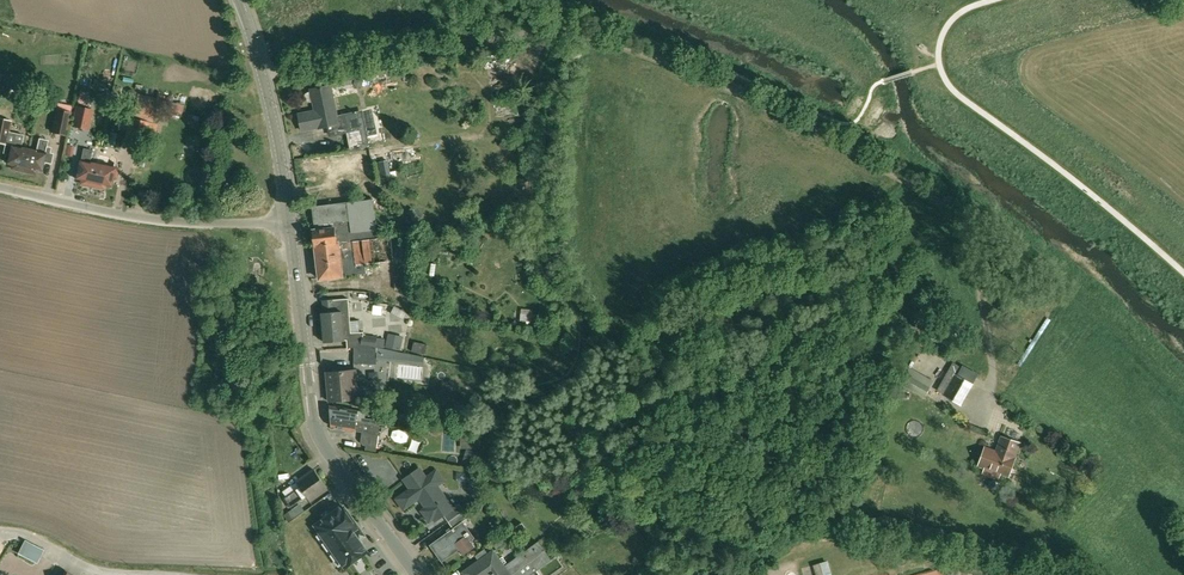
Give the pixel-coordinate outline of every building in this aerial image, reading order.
[(311,102),(314,101),(315,110),(299,114),(302,130),(319,127),(319,128),(329,126),(330,135),(347,131),(351,151),(364,150),(356,111),(337,115),(331,85),(311,89),(311,91),(308,92),(306,93),(304,96),(305,99),(307,102),(311,102)] [(85,102),(88,92),(80,90),(77,100),(85,102)] [(169,100),(167,110),(181,114),(184,104),(169,100)] [(137,103),(134,118),(154,123),(157,108),(137,103)] [(91,110),(77,107),(73,125),(87,128),(91,110)] [(51,131),(66,134),(70,113),(56,110),(51,131)] [(149,122),(141,121),(130,118),(126,139),(136,142),(144,143),(144,142),(149,122)] [(4,152),(10,154),(7,163),(13,165),(12,168),(24,171),(29,148),(21,147),(24,135),(8,132),(10,121),(0,119),(0,142),(6,143),(4,152)] [(39,138),(37,150),(29,148),(24,171),(36,173),(37,170),(42,171),(44,161),(51,163),(53,153),(46,152),(48,140),(39,138)] [(504,139),(500,145),(509,152),(514,146),(504,139)] [(92,186),(97,163),(89,161),(92,150),(83,148),(80,160),(80,159),(76,178),(81,179),(80,182),(81,183),(92,186)] [(113,167),(114,161),(106,160),(98,158),(97,163),(92,186),(103,188),(105,187),(105,185),(110,186),(112,178),(116,179),(119,168),(114,167),(113,167)] [(312,231),(376,223),(373,199),(312,206),(315,230),(312,230),(312,231)] [(376,223),(312,231),(314,246),(315,246),(316,255),(401,244),(400,235),(381,238),(380,228),(376,229),(376,223)] [(401,244),(316,255),(319,279),(366,273),(365,264),(403,260),(401,244)] [(414,275),(400,276),(401,290),(415,290),(414,275)] [(347,348),(351,347),(357,344),(376,347),(381,348),(383,338),(363,335),(364,331),(359,332),(359,320),(350,320),(349,298),(323,300),(324,313),(322,313),(324,342),(347,340),(347,348)] [(386,315),(387,305),(378,304),(377,314),(386,315)] [(521,308),(520,320),(532,321),(533,309),(521,308)] [(387,335),(384,349),(400,352),(403,338),(387,335)] [(357,344),(351,347),(354,347),(354,364),(377,364),(376,347),(357,344)] [(427,347),(420,345),(418,354),(425,356),(427,347)] [(958,376),(962,367),(952,362),(937,390),(945,395),(944,395),(961,404),(972,384),(958,376)] [(330,401),(378,397),(377,388),(370,389),(369,385),(356,386),(355,369),(327,372),(330,401)] [(930,386),(906,373),(900,383),(924,397),(930,386)] [(365,418),(365,412),(330,405),(331,415),(377,423),(375,419),(365,418)] [(377,423),(331,415),(332,425),(362,431),(362,435),(361,441),(363,445),(366,445),(365,451),(376,452),(378,438),(380,424),(377,423)] [(440,422),(425,418),(422,433),(437,436),(440,422)] [(999,479),(1001,473),(1009,476),(1015,458),(1014,458),(1020,443),(1001,437),(996,451),(985,447),(979,465),(984,467),(982,473),(999,479)] [(421,498),(437,486),(438,485),(431,475),(427,478),(420,468),(405,479),(412,489),(403,495),(402,495),(410,506),(410,505),(421,498)] [(314,469),(297,481),(301,486),(293,492),(300,502),(308,496),(312,502),(329,489),(314,469)] [(437,486),(421,498),(428,508),(424,510),(431,520),(435,518),(437,521),(445,516),(454,509),(454,508),(437,486)] [(300,502),(293,492),(285,498),(292,508),(300,502)] [(460,504),(454,508),(454,509),(445,516),(449,522),(464,511),(465,511),(460,504)] [(301,505),(285,511),(287,519),(304,513),(301,505)] [(333,548),(358,529),(357,528),(343,507),(318,525),(318,526),(333,548)] [(464,511),(449,522),(454,529),(460,525),(460,526),(469,519),(464,511)] [(523,523),(511,531),(516,537),(527,529),(523,523)] [(454,529),(431,546),(443,563),(460,550),(464,556),(476,547),(468,536),(470,534),(469,532),(466,534),(460,526),(460,525),(454,529)] [(358,529),(333,548),(346,566),(347,567),(368,552),(359,540),(363,537),(358,529)] [(511,531),(493,543),(498,550),(516,537),(511,531)] [(42,551),(23,541),(17,554),(36,564),(42,551)] [(524,554),(527,559),(508,572),(511,574),(531,574),(537,570),(538,571),(552,560),(539,542),(524,554)] [(494,552),(465,573),(467,574),(511,574),(508,572),(494,552)] [(815,565),(817,574),(825,574),(821,563),(815,565)] [(636,572),(637,574),(660,574),(656,565),(636,572)]
